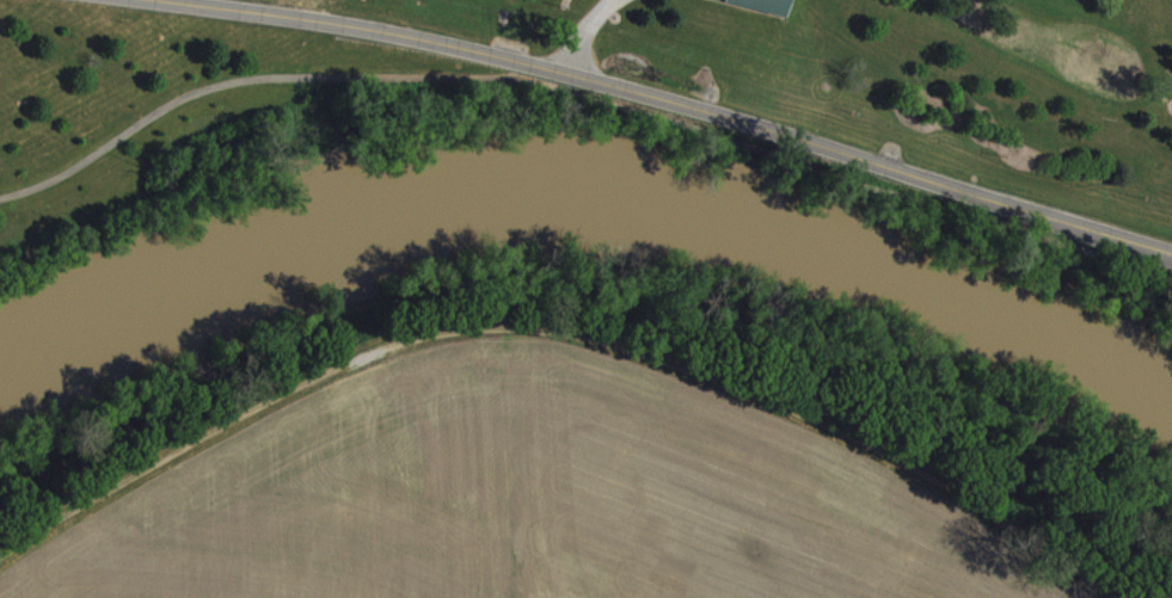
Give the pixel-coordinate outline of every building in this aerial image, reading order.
[(783,18),(787,0),(715,0),(783,18)]
